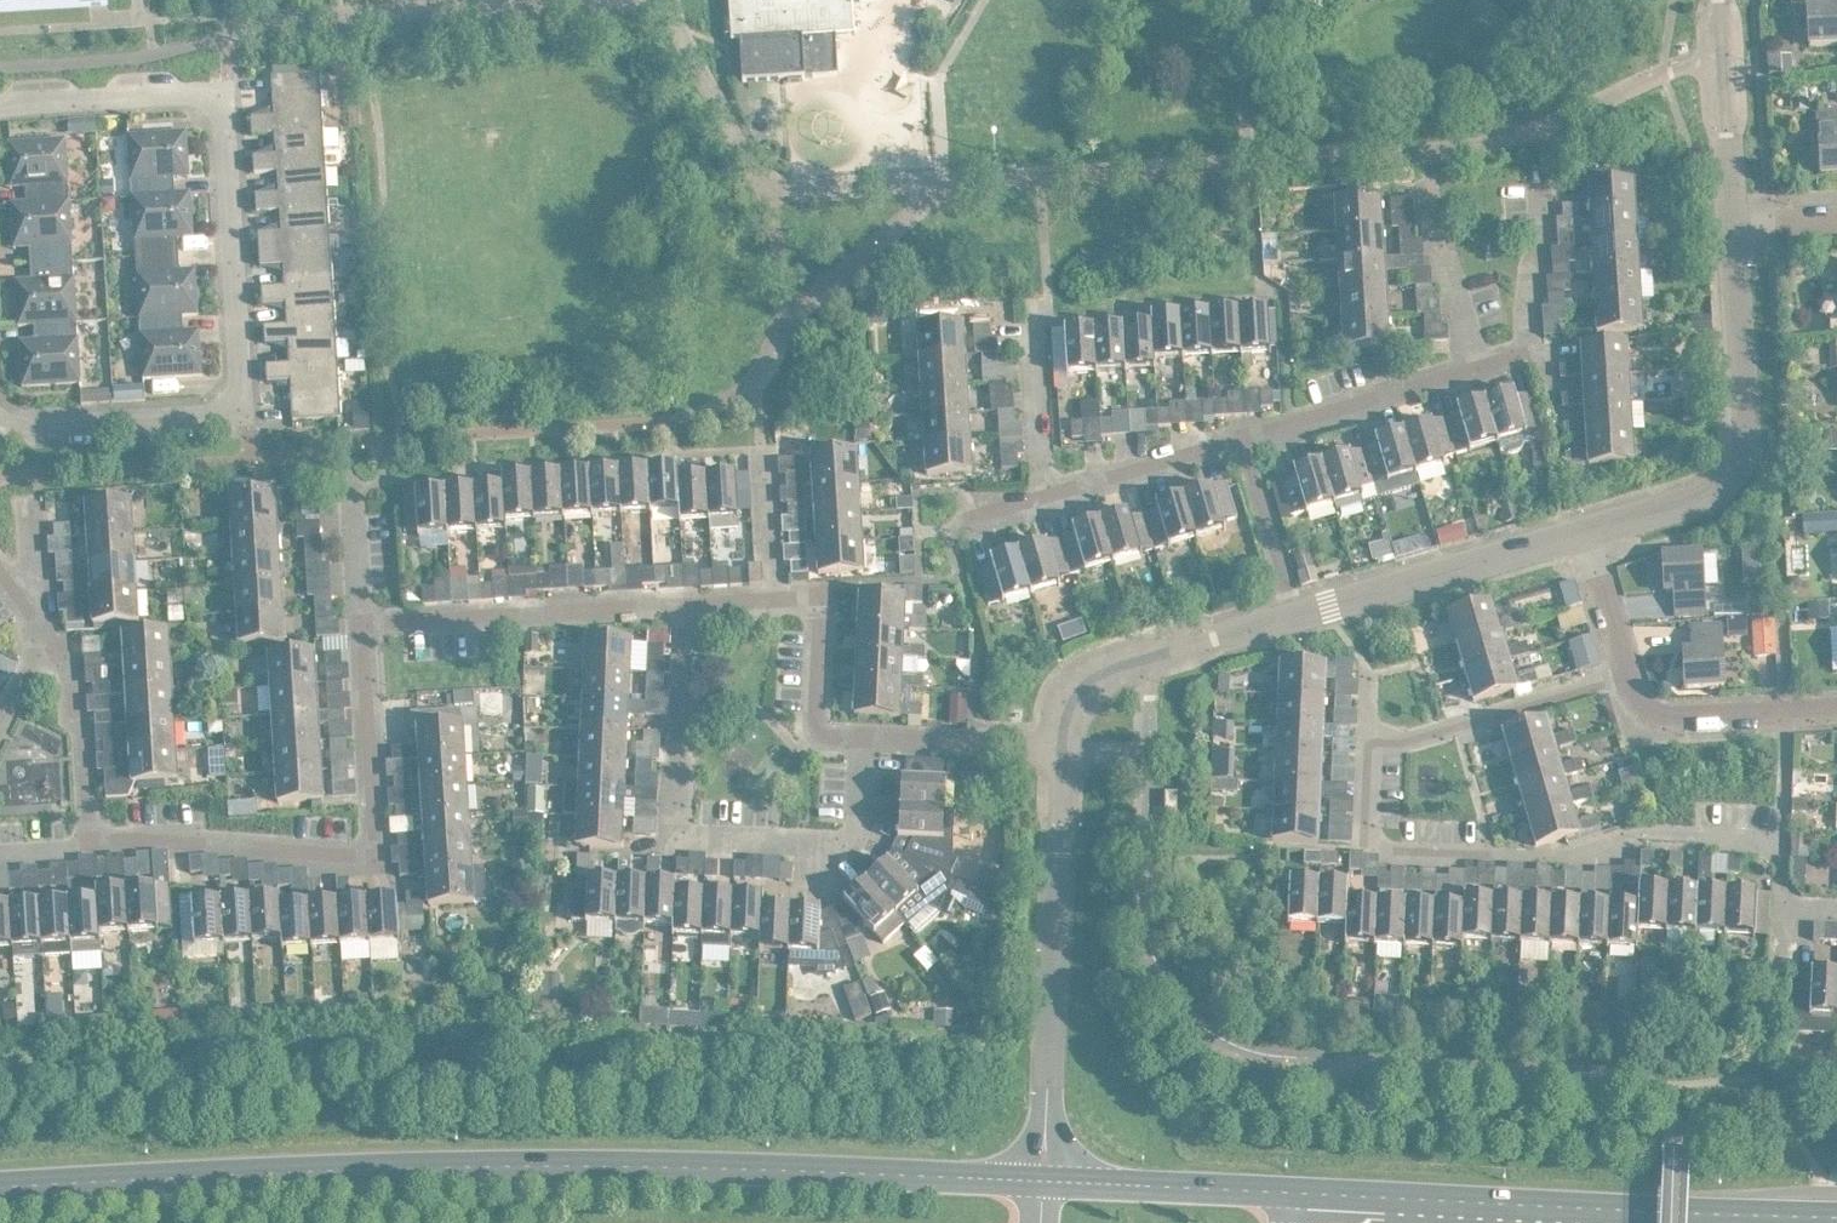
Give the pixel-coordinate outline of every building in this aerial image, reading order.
[(738,37),(739,37),(740,37),(747,36),(749,76),(845,70),(843,30),(859,29),(860,30),(861,30),(862,29),(862,28),(861,27),(859,0),(736,0),(735,1),(736,2),(736,3),(738,35),(738,36),(738,37)] [(1816,42),(1836,41),(1836,0),(1814,0),(1816,42)] [(1798,50),(1787,51),(1789,70),(1799,69),(1798,50)] [(1774,52),(1775,70),(1789,70),(1787,51),(1774,52)] [(258,130),(282,128),(282,127),(330,124),(327,68),(278,71),(281,111),(257,112),(258,130)] [(1828,169),(1836,168),(1836,106),(1824,107),(1828,169)] [(102,112),(89,113),(90,128),(103,128),(102,112)] [(261,168),(284,167),(284,166),(333,163),(331,143),(346,142),(345,124),(330,125),(330,124),(282,127),(282,128),(283,150),(260,151),(261,168)] [(135,131),(139,192),(182,189),(182,188),(180,160),(195,159),(193,127),(135,131)] [(31,170),(33,198),(76,196),(72,134),(14,138),(16,171),(31,170)] [(263,207),(286,205),(335,202),(333,163),(284,166),(284,167),(285,188),(262,190),(263,207)] [(1596,211),(1596,212),(1641,209),(1641,208),(1640,208),(1638,181),(1639,181),(1639,179),(1627,180),(1626,165),(1594,167),(1595,182),(1594,182),(1594,183),(1595,183),(1597,211),(1596,211)] [(121,175),(108,176),(109,191),(122,190),(121,175)] [(139,192),(143,252),(185,250),(184,221),(199,220),(197,187),(182,188),(182,189),(139,192)] [(122,194),(108,194),(109,208),(123,208),(122,194)] [(1343,226),(1343,227),(1388,224),(1388,223),(1387,224),(1385,196),(1386,196),(1386,194),(1341,197),(1341,199),(1342,199),(1344,226),(1343,226)] [(1396,195),(1397,207),(1414,206),(1413,194),(1396,195)] [(35,230),(37,259),(80,256),(76,196),(33,198),(18,199),(20,231),(35,230)] [(265,228),(266,245),(337,240),(335,202),(286,205),(288,227),(265,228)] [(1568,203),(1569,213),(1586,212),(1585,202),(1568,203)] [(1598,240),(1598,241),(1643,238),(1643,237),(1642,237),(1640,210),(1641,210),(1641,209),(1596,212),(1597,212),(1599,240),(1598,240)] [(1405,223),(1406,236),(1422,235),(1422,222),(1405,223)] [(1345,255),(1345,256),(1390,253),(1390,252),(1389,253),(1387,225),(1388,225),(1388,224),(1343,227),(1343,228),(1344,228),(1346,255),(1345,255)] [(347,231),(337,232),(337,240),(347,240),(347,231)] [(1564,233),(1565,243),(1581,241),(1581,232),(1564,233)] [(1600,269),(1600,270),(1645,267),(1645,266),(1644,266),(1642,239),(1643,239),(1643,238),(1598,241),(1599,241),(1601,269),(1600,269)] [(290,260),(291,281),(291,282),(340,279),(337,240),(266,245),(267,261),(290,260)] [(347,240),(337,240),(338,249),(348,249),(347,240)] [(143,252),(146,313),(189,310),(189,311),(204,310),(202,277),(187,278),(185,250),(143,252)] [(1347,284),(1347,285),(1392,282),(1392,281),(1391,282),(1390,266),(1431,263),(1430,251),(1390,253),(1345,256),(1345,257),(1346,257),(1348,284),(1347,284)] [(25,321),(40,320),(40,319),(83,317),(80,256),(37,259),(39,287),(23,288),(25,321)] [(1559,262),(1560,272),(1576,271),(1576,261),(1559,262)] [(1602,298),(1602,299),(1647,296),(1647,295),(1646,295),(1644,268),(1646,268),(1645,267),(1600,270),(1601,270),(1603,298),(1602,298)] [(292,298),(294,320),(294,321),(342,318),(340,279),(291,282),(291,281),(268,283),(269,300),(292,298)] [(1422,280),(1423,293),(1439,292),(1438,279),(1422,280)] [(1349,313),(1349,314),(1394,311),(1393,311),(1391,283),(1392,283),(1392,282),(1347,285),(1347,286),(1348,286),(1350,313),(1349,313)] [(1554,291),(1555,301),(1572,300),(1571,290),(1554,291)] [(1647,296),(1602,299),(1603,299),(1605,327),(1604,327),(1604,328),(1650,326),(1649,324),(1648,324),(1646,297),(1648,297),(1647,296)] [(1246,304),(1245,304),(1248,350),(1249,350),(1249,348),(1276,347),(1276,348),(1278,348),(1277,343),(1275,306),(1275,302),(1273,303),(1273,304),(1246,306),(1246,304)] [(1217,306),(1216,306),(1219,352),(1219,350),(1247,349),(1247,350),(1248,350),(1245,304),(1244,304),(1244,306),(1217,308),(1217,306)] [(1281,305),(1275,306),(1277,343),(1284,343),(1281,305)] [(1188,308),(1187,308),(1190,354),(1190,352),(1218,350),(1218,352),(1219,352),(1216,306),(1215,306),(1215,308),(1188,309),(1188,308)] [(1157,310),(1158,320),(1159,320),(1161,354),(1189,352),(1189,354),(1190,354),(1187,308),(1186,308),(1186,310),(1159,311),(1159,310),(1157,310)] [(1430,309),(1431,322),(1448,321),(1447,308),(1430,309)] [(189,310),(146,313),(150,374),(208,370),(206,338),(191,339),(189,311),(189,310)] [(996,311),(979,312),(980,320),(997,319),(996,311)] [(1394,311),(1349,314),(1349,315),(1350,315),(1352,342),(1351,342),(1351,344),(1396,341),(1396,339),(1395,340),(1393,312),(1394,312),(1394,311)] [(1717,311),(1697,312),(1698,328),(1718,327),(1717,311)] [(40,319),(40,320),(42,348),(27,349),(29,381),(87,378),(83,317),(40,319)] [(1551,331),(1558,331),(1567,330),(1566,317),(1550,318),(1551,331)] [(295,337),(296,359),(345,356),(342,318),(294,321),(294,320),(270,321),(271,339),(295,337)] [(980,320),(981,333),(997,332),(997,319),(980,320)] [(926,352),(926,353),(972,350),(972,349),(970,349),(968,322),(970,322),(970,320),(924,323),(924,325),(926,325),(927,352),(926,352)] [(1101,322),(1103,368),(1104,368),(1104,366),(1131,364),(1131,366),(1132,366),(1129,320),(1129,322),(1101,323),(1101,322)] [(1130,320),(1129,320),(1132,366),(1133,366),(1133,364),(1160,362),(1160,364),(1162,364),(1161,354),(1159,320),(1158,320),(1130,322),(1130,320)] [(1103,368),(1101,322),(1100,322),(1100,324),(1073,325),(1073,324),(1071,324),(1074,369),(1076,369),(1075,368),(1102,366),(1102,368),(1103,368)] [(1590,372),(1635,369),(1634,369),(1632,341),(1634,341),(1633,340),(1588,342),(1588,344),(1590,344),(1591,362),(1584,362),(1583,360),(1567,361),(1567,374),(1584,373),(1584,372),(1591,371),(1590,372)] [(364,347),(364,355),(373,355),(373,347),(364,347)] [(1006,361),(1005,348),(988,349),(989,362),(1006,361)] [(928,381),(928,382),(973,379),(973,378),(972,379),(970,351),(972,351),(972,350),(926,353),(926,354),(928,354),(929,381),(928,381)] [(296,359),(273,360),(274,377),(297,376),(299,416),(348,413),(345,356),(296,359)] [(1591,401),(1592,401),(1637,398),(1635,398),(1634,370),(1635,370),(1635,369),(1590,372),(1590,373),(1591,373),(1592,391),(1585,391),(1585,389),(1568,390),(1569,403),(1586,402),(1586,401),(1593,400),(1591,401)] [(1014,389),(1013,377),(996,378),(997,390),(1014,389)] [(930,411),(975,408),(974,408),(972,380),(974,380),(973,379),(928,382),(928,383),(929,383),(931,410),(930,411)] [(131,381),(119,382),(119,383),(120,397),(132,396),(131,381)] [(119,383),(108,384),(109,397),(120,397),(119,383)] [(1197,385),(1192,385),(1193,397),(1202,397),(1201,389),(1197,385)] [(1267,386),(1268,403),(1280,402),(1279,385),(1267,386)] [(1492,394),(1505,438),(1508,448),(1513,445),(1515,447),(1519,448),(1527,447),(1529,444),(1530,440),(1536,438),(1533,430),(1534,430),(1533,428),(1547,424),(1537,390),(1523,394),(1521,386),(1519,386),(1520,388),(1493,396),(1492,394)] [(1466,411),(1452,415),(1462,449),(1476,445),(1477,446),(1478,446),(1478,444),(1504,437),(1504,438),(1505,438),(1492,394),(1491,395),(1491,396),(1466,404),(1465,402),(1464,402),(1466,411)] [(1228,395),(1221,396),(1222,412),(1235,411),(1234,395),(1228,395)] [(1105,396),(1088,397),(1089,416),(1106,415),(1105,396)] [(1222,412),(1221,396),(1215,396),(1209,396),(1210,413),(1222,412)] [(375,398),(360,398),(361,423),(375,423),(375,398)] [(1593,430),(1639,427),(1637,427),(1636,399),(1637,399),(1637,398),(1592,401),(1592,402),(1593,402),(1594,420),(1587,420),(1587,418),(1570,419),(1571,432),(1588,431),(1588,430),(1595,429),(1593,430)] [(1022,418),(1021,405),(1005,406),(1006,419),(1022,418)] [(1165,422),(1164,405),(1151,406),(1152,423),(1165,422)] [(1176,405),(1164,405),(1165,422),(1177,421),(1176,405)] [(931,440),(977,437),(975,437),(974,409),(975,409),(975,408),(930,411),(930,412),(931,412),(933,439),(931,440)] [(1106,416),(1107,433),(1119,432),(1118,415),(1106,416)] [(1411,425),(1410,425),(1423,469),(1424,469),(1423,468),(1450,460),(1450,461),(1452,461),(1449,453),(1462,449),(1452,415),(1439,418),(1439,417),(1437,417),(1438,419),(1411,427),(1411,425)] [(1077,417),(1078,434),(1090,434),(1089,417),(1077,417)] [(877,419),(861,419),(861,436),(877,436),(877,419)] [(1384,442),(1371,446),(1381,480),(1394,476),(1395,478),(1396,477),(1396,476),(1422,468),(1422,469),(1423,469),(1410,425),(1409,426),(1410,427),(1384,435),(1383,433),(1382,434),(1384,442)] [(1639,427),(1593,430),(1593,431),(1595,431),(1596,449),(1589,449),(1589,447),(1572,448),(1573,461),(1590,460),(1590,459),(1597,458),(1595,459),(1595,460),(1641,457),(1641,456),(1639,456),(1637,428),(1639,428),(1639,427)] [(1828,428),(1829,448),(1836,448),(1836,427),(1828,428)] [(977,437),(931,440),(931,441),(933,441),(935,468),(933,468),(933,470),(979,467),(979,465),(977,465),(976,438),(977,438),(977,437)] [(1556,444),(1539,445),(1540,465),(1557,464),(1556,444)] [(1329,456),(1342,500),(1342,499),(1368,491),(1369,492),(1370,492),(1368,484),(1381,480),(1371,446),(1358,450),(1357,448),(1356,448),(1356,450),(1330,458),(1329,456)] [(820,480),(820,481),(865,478),(865,477),(864,477),(862,450),(864,450),(864,448),(818,451),(818,453),(820,453),(821,480),(820,480)] [(1008,452),(1008,464),(1025,463),(1024,451),(1008,452)] [(1342,500),(1329,456),(1328,457),(1328,458),(1302,466),(1301,464),(1300,465),(1302,473),(1288,477),(1298,511),(1312,507),(1313,509),(1314,508),(1314,507),(1340,499),(1341,501),(1342,500)] [(655,462),(654,462),(657,508),(658,507),(658,506),(685,504),(686,504),(684,473),(685,473),(684,460),(682,460),(682,462),(655,463),(655,462)] [(1585,460),(1573,461),(1574,474),(1585,473),(1585,460)] [(626,464),(625,464),(628,509),(629,509),(629,508),(656,506),(656,508),(657,508),(654,462),(653,462),(654,463),(626,465),(626,464)] [(597,465),(596,465),(599,511),(600,511),(600,509),(627,508),(627,509),(628,509),(625,464),(624,464),(624,465),(597,467),(597,465)] [(568,467),(567,467),(570,513),(571,513),(571,511),(598,510),(598,511),(599,511),(596,465),(595,465),(595,467),(568,469),(568,467)] [(539,469),(538,469),(541,515),(542,515),(542,513),(569,511),(569,513),(570,513),(567,467),(566,467),(566,469),(539,471),(539,469)] [(714,470),(713,470),(716,516),(717,516),(716,514),(744,512),(744,514),(745,514),(743,468),(741,468),(741,470),(714,471),(714,470)] [(508,471),(509,481),(510,481),(512,515),(513,515),(540,513),(540,515),(541,515),(538,469),(537,469),(537,471),(510,472),(510,471),(508,471)] [(792,470),(793,483),(810,482),(809,469),(792,470)] [(712,471),(685,473),(684,473),(686,504),(685,504),(686,517),(688,517),(687,516),(715,514),(715,516),(716,516),(713,470),(712,470),(712,471)] [(1540,475),(1517,481),(1522,498),(1544,492),(1540,475)] [(238,521),(238,522),(284,519),(284,518),(282,518),(281,491),(282,491),(282,489),(262,490),(261,476),(237,477),(238,492),(236,492),(236,494),(238,493),(240,521),(238,521)] [(1288,477),(1279,480),(1281,485),(1289,514),(1298,511),(1288,477)] [(821,509),(821,510),(867,507),(867,506),(866,506),(864,479),(866,479),(865,478),(820,481),(820,482),(821,482),(823,509),(821,509)] [(1192,489),(1191,489),(1204,533),(1204,532),(1230,524),(1231,525),(1232,525),(1230,517),(1244,513),(1234,479),(1220,483),(1219,481),(1218,482),(1218,483),(1192,491),(1192,489)] [(452,483),(451,483),(454,529),(455,529),(455,527),(483,525),(483,527),(481,481),(480,481),(480,483),(452,485),(452,483)] [(481,481),(483,527),(484,527),(484,525),(512,524),(512,525),(513,525),(513,515),(512,515),(510,481),(509,481),(481,483),(481,481)] [(454,529),(451,483),(451,485),(424,486),(423,485),(422,485),(422,487),(409,487),(409,486),(407,486),(410,526),(411,526),(411,525),(424,524),(425,531),(426,530),(426,529),(454,527),(454,529)] [(94,529),(94,530),(140,528),(140,527),(138,527),(136,499),(138,499),(138,498),(123,499),(122,484),(90,486),(91,501),(92,500),(93,502),(94,502),(96,529),(94,529)] [(302,489),(303,501),(319,500),(318,488),(302,489)] [(1165,506),(1151,510),(1161,544),(1175,540),(1175,542),(1177,541),(1176,540),(1202,532),(1203,534),(1204,533),(1191,489),(1190,490),(1190,491),(1164,499),(1164,497),(1162,498),(1165,506)] [(919,493),(904,493),(904,505),(919,504),(919,493)] [(794,499),(795,512),(812,511),(811,498),(794,499)] [(1521,498),(1507,502),(1512,519),(1526,515),(1521,498)] [(1108,514),(1107,514),(1120,558),(1121,557),(1120,556),(1147,548),(1147,550),(1149,549),(1148,548),(1161,544),(1151,510),(1138,514),(1136,505),(1134,506),(1135,507),(1108,515),(1108,514)] [(823,538),(823,539),(869,536),(869,535),(867,535),(866,508),(867,508),(867,507),(821,510),(821,511),(823,511),(825,538),(823,538)] [(1081,530),(1068,534),(1078,568),(1091,564),(1091,566),(1093,566),(1092,564),(1119,556),(1119,558),(1120,558),(1107,514),(1106,514),(1107,516),(1080,523),(1080,522),(1078,522),(1081,530)] [(60,520),(61,532),(78,531),(77,519),(60,520)] [(240,550),(240,551),(286,548),(286,547),(284,547),(282,520),(284,520),(284,519),(238,522),(240,522),(241,550),(240,550)] [(1456,523),(1443,527),(1447,542),(1461,538),(1456,523)] [(796,528),(797,541),(813,540),(813,527),(796,528)] [(96,558),(96,559),(142,557),(142,556),(140,556),(138,528),(140,528),(94,530),(94,531),(96,531),(98,558),(96,558)] [(1393,528),(1385,530),(1387,539),(1395,537),(1393,528)] [(311,534),(312,546),(328,545),(328,533),(311,534)] [(1026,545),(1025,545),(1038,589),(1039,589),(1038,587),(1065,579),(1065,581),(1067,580),(1064,572),(1078,568),(1068,534),(1054,538),(1054,536),(1052,537),(1053,538),(1026,546),(1026,545)] [(869,536),(823,539),(823,540),(825,540),(827,567),(825,567),(825,569),(871,566),(871,564),(869,564),(867,537),(869,537),(869,536)] [(1387,539),(1376,541),(1380,557),(1399,553),(1395,537),(1387,539)] [(1812,541),(1792,542),(1793,560),(1813,559),(1812,541)] [(1315,544),(1299,548),(1305,568),(1321,563),(1315,544)] [(328,545),(312,546),(313,559),(329,558),(328,545)] [(1038,589),(1025,545),(1024,545),(1025,547),(999,554),(998,553),(997,553),(997,555),(983,559),(995,600),(1009,596),(1009,597),(1011,597),(1010,595),(1037,587),(1037,589),(1038,589)] [(1712,610),(1708,547),(1669,550),(1672,587),(1681,587),(1683,612),(1712,610)] [(62,549),(63,561),(79,560),(79,548),(62,549)] [(242,579),(242,580),(287,577),(287,576),(286,576),(284,549),(286,549),(286,548),(240,551),(242,551),(243,579),(242,579)] [(798,557),(798,570),(815,569),(814,556),(798,557)] [(98,588),(143,586),(143,585),(142,585),(140,557),(142,557),(96,559),(96,560),(98,560),(99,587),(98,588)] [(755,561),(756,580),(770,579),(769,560),(755,561)] [(673,562),(661,563),(662,580),(674,579),(673,562)] [(662,580),(661,563),(648,564),(649,580),(662,580)] [(735,565),(736,582),(749,581),(748,564),(735,565)] [(615,566),(603,567),(604,583),(616,582),(615,566)] [(706,567),(707,583),(720,582),(719,566),(706,567)] [(604,583),(603,567),(590,567),(591,584),(604,583)] [(546,587),(545,570),(532,571),(533,587),(546,587)] [(499,579),(487,580),(488,597),(516,595),(515,572),(498,573),(499,579)] [(70,577),(71,590),(88,589),(87,576),(70,577)] [(243,608),(243,609),(289,606),(289,605),(287,605),(286,578),(287,578),(287,577),(242,580),(242,581),(243,580),(245,608),(243,608)] [(488,597),(487,580),(475,581),(476,598),(488,597)] [(910,581),(910,594),(912,594),(912,596),(911,596),(910,598),(930,599),(930,582),(910,581)] [(429,584),(430,600),(443,600),(442,583),(429,584)] [(143,586),(98,588),(98,589),(99,589),(101,616),(99,617),(100,618),(101,618),(143,615),(145,615),(145,614),(144,614),(142,587),(143,586)] [(321,592),(322,604),(338,603),(338,591),(321,592)] [(865,621),(865,622),(911,624),(911,623),(909,623),(916,623),(916,624),(933,625),(933,612),(917,612),(916,614),(910,614),(910,598),(911,596),(912,596),(912,594),(910,594),(867,592),(867,594),(868,594),(867,621),(865,621)] [(1835,598),(1815,599),(1816,617),(1836,616),(1835,598)] [(1463,640),(1463,641),(1507,628),(1507,627),(1506,628),(1503,619),(1498,601),(1500,601),(1499,599),(1455,612),(1456,614),(1457,613),(1465,640),(1463,640)] [(338,603),(322,604),(323,616),(339,615),(338,603)] [(72,606),(73,619),(89,618),(89,605),(72,606)] [(289,606),(243,609),(243,610),(245,609),(247,637),(245,637),(245,639),(291,636),(291,634),(289,634),(288,607),(289,607),(289,606)] [(1510,617),(1503,619),(1506,628),(1507,627),(1513,626),(1528,622),(1525,610),(1509,614),(1510,617)] [(143,615),(101,618),(102,625),(144,623),(143,615)] [(1088,615),(1080,618),(1084,629),(1085,632),(1093,629),(1092,627),(1088,615)] [(1779,616),(1760,617),(1762,651),(1781,650),(1779,616)] [(1698,620),(1700,645),(1690,646),(1692,684),(1731,681),(1727,619),(1698,620)] [(864,650),(864,651),(909,653),(910,652),(908,652),(915,652),(915,653),(931,654),(932,641),(915,641),(915,643),(908,643),(909,625),(911,625),(911,624),(865,622),(865,623),(867,623),(865,650),(864,650)] [(656,624),(655,639),(672,640),(676,640),(677,625),(656,624)] [(131,660),(177,658),(177,657),(175,657),(174,629),(175,629),(175,628),(129,630),(130,632),(131,632),(133,660),(131,660)] [(1471,668),(1472,669),(1516,656),(1515,655),(1514,656),(1511,647),(1506,629),(1508,629),(1507,628),(1463,641),(1464,641),(1465,641),(1473,667),(1471,668)] [(532,630),(532,645),(545,646),(546,631),(532,630)] [(1598,631),(1574,638),(1583,667),(1606,661),(1598,631)] [(591,664),(591,665),(637,667),(637,666),(635,666),(637,639),(638,639),(638,637),(593,635),(593,637),(594,637),(593,665),(591,664)] [(1514,656),(1515,655),(1521,654),(1536,650),(1533,638),(1517,642),(1518,645),(1511,647),(1514,656)] [(655,639),(654,652),(671,652),(672,640),(655,639)] [(331,647),(332,661),(348,660),(348,646),(331,647)] [(277,680),(277,681),(323,678),(323,677),(321,677),(319,650),(321,650),(321,648),(275,651),(275,653),(277,652),(278,680),(277,680)] [(91,650),(92,663),(108,662),(107,649),(91,650)] [(862,679),(862,680),(908,682),(908,681),(907,681),(913,681),(913,682),(930,683),(931,671),(914,670),(914,672),(907,672),(908,654),(909,654),(909,653),(864,651),(864,652),(865,652),(864,679),(862,679)] [(1516,656),(1472,669),(1473,669),(1481,695),(1479,696),(1480,697),(1524,684),(1523,683),(1522,683),(1519,674),(1514,657),(1516,657),(1516,656)] [(100,691),(133,689),(179,687),(179,686),(177,686),(175,659),(177,659),(177,658),(131,660),(131,661),(133,661),(134,677),(99,679),(100,691)] [(1286,689),(1286,690),(1331,692),(1332,691),(1330,691),(1331,664),(1333,664),(1333,662),(1287,660),(1287,662),(1289,662),(1287,689),(1286,689)] [(6,680),(12,669),(0,663),(0,677),(6,680)] [(1342,675),(1359,676),(1360,663),(1343,663),(1342,675)] [(590,693),(590,694),(636,696),(636,695),(634,695),(635,668),(637,668),(637,667),(591,665),(591,666),(593,666),(591,694),(590,693)] [(1526,672),(1519,674),(1522,683),(1523,683),(1529,682),(1544,678),(1541,666),(1525,670),(1526,672)] [(654,668),(653,680),(670,681),(670,669),(654,668)] [(1225,670),(1224,688),(1236,688),(1237,670),(1225,670)] [(333,677),(334,690),(350,689),(349,676),(333,677)] [(279,709),(279,710),(324,707),(324,706),(323,706),(321,679),(323,679),(323,678),(277,681),(278,681),(280,709),(279,709)] [(908,682),(862,680),(862,681),(864,681),(863,708),(861,708),(861,710),(907,712),(907,710),(905,710),(912,710),(912,711),(929,711),(929,700),(913,699),(912,701),(906,701),(906,683),(908,683),(908,682)] [(244,685),(228,685),(229,701),(245,700),(244,685)] [(479,686),(460,687),(461,701),(480,700),(479,686)] [(135,718),(181,716),(180,715),(179,715),(177,688),(179,687),(133,689),(133,690),(135,690),(136,717),(135,718)] [(1284,718),(1284,719),(1330,721),(1330,720),(1329,720),(1330,693),(1331,693),(1331,692),(1286,690),(1286,691),(1287,691),(1286,718),(1284,718)] [(1341,705),(1358,706),(1358,693),(1342,692),(1341,705)] [(588,723),(634,725),(633,724),(634,697),(636,697),(636,696),(590,694),(590,695),(591,695),(590,723),(588,723)] [(652,697),(652,709),(668,710),(669,698),(652,697)] [(335,706),(335,719),(352,718),(351,705),(335,706)] [(957,705),(956,720),(972,721),(973,706),(957,705)] [(101,708),(102,720),(118,719),(118,707),(101,708)] [(280,738),(280,739),(326,736),(326,735),(324,735),(323,708),(324,708),(324,707),(279,710),(280,710),(282,738),(280,738)] [(1544,711),(1512,721),(1514,728),(1546,719),(1544,711)] [(137,747),(182,745),(182,744),(181,744),(179,716),(181,716),(135,718),(135,719),(136,719),(138,746),(137,747)] [(1514,728),(1509,729),(1510,730),(1511,730),(1519,756),(1517,757),(1518,758),(1562,745),(1583,739),(1579,727),(1557,733),(1552,718),(1554,718),(1553,716),(1546,719),(1514,728)] [(1220,717),(1219,733),(1239,734),(1240,718),(1220,717)] [(1283,747),(1283,748),(1329,750),(1329,749),(1327,749),(1328,722),(1330,722),(1330,721),(1284,719),(1284,720),(1286,720),(1285,747),(1283,747)] [(426,753),(426,754),(471,751),(471,750),(470,750),(468,723),(470,723),(470,721),(424,724),(424,725),(426,725),(427,753),(426,753)] [(1340,734),(1356,735),(1357,722),(1340,721),(1340,734)] [(587,752),(633,754),(631,753),(633,726),(634,726),(634,725),(588,723),(588,724),(590,724),(589,752),(587,752)] [(651,726),(650,739),(667,739),(668,727),(651,726)] [(238,731),(230,732),(231,742),(239,741),(238,731)] [(336,735),(337,748),(354,747),(353,734),(336,735)] [(109,736),(110,749),(126,748),(126,735),(109,736)] [(282,767),(282,768),(328,765),(328,764),(326,764),(325,737),(326,737),(326,736),(280,739),(282,739),(284,767),(282,767)] [(532,737),(531,749),(540,750),(541,737),(532,737)] [(398,743),(399,755),(416,754),(415,742),(398,743)] [(230,743),(214,744),(215,759),(231,758),(230,743)] [(135,792),(142,777),(184,775),(184,773),(182,773),(181,745),(182,745),(137,747),(137,748),(138,748),(139,765),(128,761),(127,764),(111,765),(113,793),(135,792)] [(1562,745),(1518,758),(1519,758),(1527,784),(1526,785),(1570,773),(1591,767),(1587,755),(1565,761),(1560,746),(1562,746),(1562,745)] [(1282,776),(1282,777),(1327,779),(1327,778),(1326,778),(1327,751),(1329,751),(1329,750),(1283,748),(1283,749),(1285,749),(1283,776),(1282,776)] [(428,782),(428,783),(473,780),(473,779),(472,779),(470,752),(471,752),(471,751),(426,754),(427,754),(429,782),(428,782)] [(1338,763),(1355,764),(1356,751),(1339,751),(1338,763)] [(586,781),(632,783),(630,783),(631,755),(633,755),(633,754),(587,752),(587,753),(589,753),(587,781),(586,781)] [(906,802),(906,803),(952,805),(952,804),(951,804),(952,777),(954,777),(954,776),(988,778),(989,758),(953,756),(953,755),(912,753),(911,773),(908,773),(908,775),(909,775),(908,802),(906,802)] [(643,755),(642,767),(659,768),(660,755),(643,755)] [(520,762),(520,776),(531,776),(531,763),(520,762)] [(338,764),(339,777),(355,776),(355,763),(338,764)] [(1218,763),(1218,774),(1230,775),(1234,775),(1235,764),(1218,763)] [(328,765),(282,768),(284,768),(285,796),(284,796),(284,797),(318,795),(329,795),(330,795),(330,793),(328,793),(326,766),(328,766),(328,765)] [(532,765),(532,780),(549,780),(549,766),(532,765)] [(400,772),(401,784),(417,783),(417,771),(400,772)] [(1570,773),(1526,785),(1526,786),(1527,786),(1535,812),(1534,813),(1578,801),(1599,795),(1596,783),(1573,789),(1568,774),(1570,774),(1570,773)] [(1218,774),(1217,787),(1230,787),(1230,775),(1218,774)] [(1280,805),(1280,806),(1326,808),(1326,807),(1325,807),(1326,780),(1327,780),(1327,779),(1282,777),(1282,778),(1283,778),(1282,805),(1280,805)] [(429,811),(429,812),(475,809),(475,808),(473,808),(472,781),(473,781),(473,780),(428,783),(429,783),(431,811),(429,811)] [(1337,792),(1354,793),(1354,780),(1337,780),(1337,792)] [(572,810),(584,810),(630,813),(630,812),(629,812),(629,796),(658,797),(658,785),(632,783),(586,781),(573,781),(572,810)] [(535,783),(534,809),(550,809),(551,784),(535,783)] [(1172,788),(1171,817),(1183,817),(1184,788),(1172,788)] [(329,795),(318,795),(318,806),(329,805),(329,795)] [(244,796),(234,797),(235,812),(245,812),(244,796)] [(1799,796),(1798,808),(1810,809),(1811,797),(1799,796)] [(402,801),(403,813),(419,812),(418,800),(402,801)] [(1578,801),(1534,813),(1534,814),(1536,814),(1543,840),(1542,841),(1542,842),(1571,834),(1573,841),(1609,830),(1607,823),(1604,811),(1581,818),(1577,802),(1578,801)] [(905,833),(900,844),(958,872),(959,870),(958,870),(965,855),(959,852),(961,808),(962,808),(963,806),(952,805),(906,803),(906,804),(908,804),(907,831),(905,831),(905,833)] [(1326,808),(1280,806),(1280,807),(1282,807),(1281,834),(1279,834),(1279,836),(1325,838),(1325,836),(1323,836),(1324,809),(1326,809),(1326,808)] [(532,808),(520,808),(520,823),(532,822),(532,808)] [(431,840),(431,841),(477,838),(477,837),(475,837),(473,810),(475,810),(475,809),(429,812),(431,812),(433,840),(431,840)] [(1336,821),(1352,822),(1353,809),(1336,809),(1336,821)] [(630,813),(584,810),(584,811),(586,811),(585,839),(583,839),(583,840),(629,842),(629,841),(627,841),(629,813),(630,813)] [(404,830),(404,842),(421,841),(420,829),(404,830)] [(433,869),(433,870),(479,867),(479,866),(477,866),(475,839),(477,839),(477,838),(431,841),(431,842),(433,841),(435,869),(433,869)] [(1797,842),(1797,854),(1817,855),(1817,843),(1797,842)] [(130,855),(132,882),(135,927),(136,927),(136,926),(163,924),(163,926),(165,926),(165,924),(179,923),(174,844),(158,845),(161,880),(160,880),(160,882),(145,883),(143,854),(130,855)] [(873,874),(872,875),(912,918),(934,898),(943,903),(958,872),(900,844),(895,855),(893,856),(894,857),(874,876),(873,874)] [(1311,860),(1327,860),(1328,848),(1311,847),(1311,860)] [(1647,864),(1660,865),(1661,848),(1648,847),(1647,864)] [(1328,848),(1327,860),(1344,861),(1344,848),(1328,848)] [(1356,866),(1369,866),(1369,850),(1357,849),(1356,866)] [(1676,866),(1689,866),(1690,850),(1677,849),(1676,866)] [(209,867),(208,850),(196,851),(197,868),(209,867)] [(621,919),(622,919),(624,874),(623,875),(606,874),(606,868),(608,868),(609,851),(584,850),(583,867),(585,867),(584,887),(579,887),(578,916),(593,916),(593,918),(594,918),(594,916),(622,918),(621,919)] [(1706,850),(1705,884),(1705,886),(1717,887),(1719,851),(1709,850),(1706,850)] [(650,921),(651,921),(653,875),(653,876),(635,876),(635,869),(637,869),(638,852),(625,852),(625,869),(626,869),(625,875),(625,874),(624,874),(622,919),(623,919),(623,918),(651,919),(650,921)] [(1734,868),(1747,869),(1748,852),(1735,852),(1734,868)] [(652,919),(680,920),(682,886),(683,886),(683,876),(682,876),(682,878),(664,877),(664,870),(666,870),(667,854),(654,853),(654,870),(655,870),(655,877),(654,877),(654,875),(653,875),(651,921),(652,921),(652,919)] [(684,854),(683,871),(695,872),(696,855),(684,854)] [(239,872),(238,855),(225,856),(226,873),(239,872)] [(101,857),(102,873),(115,873),(114,856),(101,857)] [(712,856),(712,872),(724,873),(725,856),(712,856)] [(742,857),(741,874),(753,874),(754,857),(742,857)] [(72,858),(73,875),(86,874),(85,858),(72,858)] [(423,870),(422,858),(406,859),(406,871),(423,870)] [(786,876),(799,876),(800,859),(787,859),(786,876)] [(268,876),(267,860),(255,861),(256,877),(268,876)] [(1618,863),(1618,864),(1617,880),(1630,880),(1631,864),(1618,863)] [(298,881),(297,864),(284,865),(285,882),(298,881)] [(1473,864),(1472,881),(1484,881),(1485,865),(1473,864)] [(1501,892),(1501,894),(1514,894),(1515,866),(1502,865),(1501,892)] [(44,867),(45,883),(57,882),(56,866),(44,867)] [(429,886),(412,887),(413,900),(430,899),(430,898),(436,897),(436,898),(435,898),(435,899),(480,897),(480,895),(482,895),(482,896),(494,896),(492,866),(479,867),(433,870),(435,870),(436,888),(429,889),(429,886)] [(1004,866),(994,888),(1006,893),(1016,870),(1004,866)] [(1530,894),(1530,895),(1543,896),(1544,867),(1531,867),(1530,894)] [(15,868),(16,885),(28,884),(27,868),(15,868)] [(1385,868),(1384,885),(1397,886),(1398,869),(1385,868)] [(1560,868),(1559,885),(1571,885),(1572,869),(1560,868)] [(1590,869),(1589,886),(1601,887),(1602,870),(1590,869)] [(1414,870),(1413,886),(1426,887),(1427,870),(1414,870)] [(1443,871),(1442,888),(1455,888),(1456,872),(1443,871)] [(345,895),(344,895),(347,941),(348,941),(348,939),(375,937),(375,939),(376,939),(373,893),(372,893),(372,895),(354,896),(354,889),(356,889),(355,872),(343,873),(344,890),(345,890),(345,896),(345,895)] [(1796,873),(1796,875),(1809,889),(1811,889),(1812,873),(1796,873)] [(316,897),(315,897),(318,942),(319,942),(319,941),(346,939),(346,941),(347,941),(344,895),(343,895),(343,897),(325,898),(325,891),(327,891),(326,874),(314,875),(315,891),(316,891),(316,898),(316,897)] [(1324,921),(1326,875),(1326,877),(1298,876),(1298,874),(1297,874),(1295,920),(1296,920),(1296,918),(1324,919),(1324,921)] [(912,918),(872,875),(873,877),(853,895),(852,894),(851,895),(890,939),(912,918)] [(1325,920),(1353,921),(1354,921),(1355,896),(1356,877),(1355,876),(1355,878),(1327,877),(1327,875),(1326,875),(1324,921),(1325,921),(1325,920)] [(964,877),(958,892),(970,904),(979,883),(964,877)] [(1644,926),(1645,926),(1673,927),(1673,929),(1676,883),(1675,883),(1675,884),(1647,883),(1647,882),(1646,881),(1645,901),(1646,901),(1644,926)] [(102,883),(103,894),(104,894),(106,928),(107,928),(134,926),(134,927),(135,927),(132,882),(131,882),(131,883),(104,885),(104,883),(102,883)] [(979,883),(970,904),(989,912),(988,926),(1009,927),(1010,896),(979,883)] [(1676,883),(1673,929),(1674,929),(1674,942),(1701,944),(1702,930),(1705,884),(1704,884),(1704,886),(1676,885),(1676,883)] [(1705,884),(1702,930),(1703,930),(1703,929),(1731,930),(1731,932),(1732,932),(1734,886),(1733,886),(1733,887),(1717,887),(1705,886),(1705,884)] [(706,932),(709,932),(711,886),(710,886),(710,888),(683,886),(682,886),(680,920),(679,931),(684,931),(685,934),(705,935),(706,932)] [(737,933),(738,933),(740,887),(739,887),(739,889),(712,888),(712,886),(711,886),(709,932),(710,932),(710,930),(737,932),(737,933)] [(1734,886),(1732,932),(1732,930),(1760,931),(1760,933),(1761,933),(1763,887),(1762,887),(1762,889),(1734,887),(1734,886)] [(739,932),(766,933),(767,933),(769,902),(770,889),(768,889),(768,890),(741,889),(741,887),(740,887),(738,933),(739,933),(739,932)] [(260,936),(288,934),(286,900),(287,900),(286,890),(285,890),(285,891),(257,893),(257,892),(260,937),(260,936)] [(374,893),(373,893),(376,939),(377,939),(377,937),(404,935),(404,937),(406,937),(405,927),(403,901),(403,891),(401,891),(401,893),(374,895),(374,893)] [(1470,891),(1470,901),(1471,901),(1469,935),(1470,935),(1498,937),(1497,938),(1498,938),(1500,892),(1499,894),(1472,892),(1472,891),(1470,891)] [(259,938),(260,937),(257,892),(256,892),(256,893),(228,895),(228,893),(231,939),(231,938),(259,936),(259,938)] [(1501,892),(1500,892),(1498,938),(1499,938),(1499,937),(1527,938),(1527,939),(1529,894),(1528,895),(1514,894),(1501,894),(1501,892)] [(230,939),(231,939),(228,893),(227,893),(227,895),(200,897),(199,895),(198,895),(201,941),(202,941),(202,939),(230,938),(230,939)] [(46,896),(48,941),(49,951),(78,949),(75,894),(74,894),(74,896),(46,897),(46,896)] [(75,894),(78,949),(108,948),(107,928),(106,928),(104,894),(103,894),(75,895),(75,894)] [(1529,894),(1527,939),(1528,940),(1528,938),(1556,939),(1556,941),(1558,895),(1558,896),(1543,896),(1530,895),(1530,894),(1529,894)] [(1381,941),(1382,941),(1384,895),(1383,895),(1383,897),(1355,896),(1354,921),(1353,921),(1352,940),(1353,940),(1354,938),(1381,940),(1381,941)] [(1410,943),(1411,943),(1413,897),(1412,897),(1412,898),(1384,897),(1385,895),(1384,895),(1382,941),(1382,940),(1410,941),(1410,943)] [(1558,895),(1556,941),(1557,941),(1557,939),(1585,941),(1585,942),(1587,896),(1587,898),(1559,897),(1559,895),(1558,895)] [(17,897),(19,943),(20,943),(20,941),(47,940),(48,941),(46,896),(45,896),(45,897),(17,899),(17,897)] [(1587,896),(1585,942),(1586,942),(1586,941),(1614,942),(1614,944),(1616,898),(1616,899),(1588,898),(1588,896),(1587,896)] [(18,942),(19,943),(17,897),(16,897),(16,899),(0,900),(0,943),(18,942)] [(288,934),(288,944),(290,944),(290,943),(317,941),(317,942),(318,942),(315,897),(314,897),(314,898),(287,900),(286,900),(288,934)] [(1439,944),(1440,944),(1442,898),(1441,898),(1441,900),(1414,898),(1414,897),(1413,897),(1411,943),(1412,943),(1412,941),(1439,942),(1439,944)] [(1442,898),(1440,944),(1441,944),(1441,943),(1468,944),(1468,945),(1470,945),(1470,935),(1469,935),(1471,901),(1470,901),(1443,900),(1443,898),(1442,898)] [(1616,898),(1614,944),(1615,944),(1615,942),(1643,943),(1643,945),(1644,945),(1645,926),(1644,926),(1646,901),(1645,901),(1617,899),(1617,898),(1616,898)] [(414,912),(430,911),(430,907),(430,899),(413,900),(414,912)] [(795,948),(796,948),(798,902),(797,902),(797,903),(769,902),(767,933),(766,933),(766,946),(767,946),(767,945),(795,946),(795,948)] [(798,902),(796,948),(795,963),(796,963),(796,961),(824,962),(827,971),(850,962),(851,965),(853,964),(839,926),(826,931),(828,903),(826,903),(826,905),(798,903),(798,902)] [(443,907),(430,907),(430,911),(431,926),(432,934),(444,933),(443,907)] [(864,919),(849,924),(853,937),(868,931),(864,919)] [(1820,936),(1832,937),(1833,920),(1820,920),(1820,936)] [(612,963),(612,973),(620,973),(621,964),(612,963)] [(1819,967),(1819,966),(1818,966),(1818,967),(1804,967),(1804,965),(1803,965),(1801,1012),(1801,1015),(1803,1018),(1804,1021),(1807,1023),(1810,1024),(1813,1024),(1836,1025),(1836,968),(1819,967)] [(882,978),(871,982),(874,991),(885,987),(882,978)] [(890,988),(876,993),(883,1010),(897,1005),(890,988)] [(70,989),(53,990),(55,1019),(71,1018),(70,989)] [(375,990),(355,991),(356,1007),(376,1006),(375,990)] [(302,991),(292,992),(292,1001),(293,1010),(303,1009),(303,998),(302,991)] [(871,991),(855,997),(862,1016),(878,1010),(871,991)] [(737,993),(737,1001),(747,1001),(748,994),(737,993)] [(21,998),(9,999),(10,1017),(22,1017),(21,998)] [(350,998),(341,999),(342,1007),(350,1007),(350,998)] [(647,1004),(646,1021),(660,1022),(661,1004),(647,1004)] [(187,1005),(173,1005),(174,1019),(187,1019),(187,1005)] [(940,1006),(940,1023),(961,1023),(961,1006),(940,1006)] [(675,1007),(674,1023),(690,1023),(691,1007),(675,1007)] [(707,1008),(706,1024),(721,1025),(722,1009),(707,1008)] [(53,1010),(43,1010),(44,1020),(53,1019),(53,1010)] [(964,1011),(963,1023),(986,1023),(986,1011),(964,1011)]
